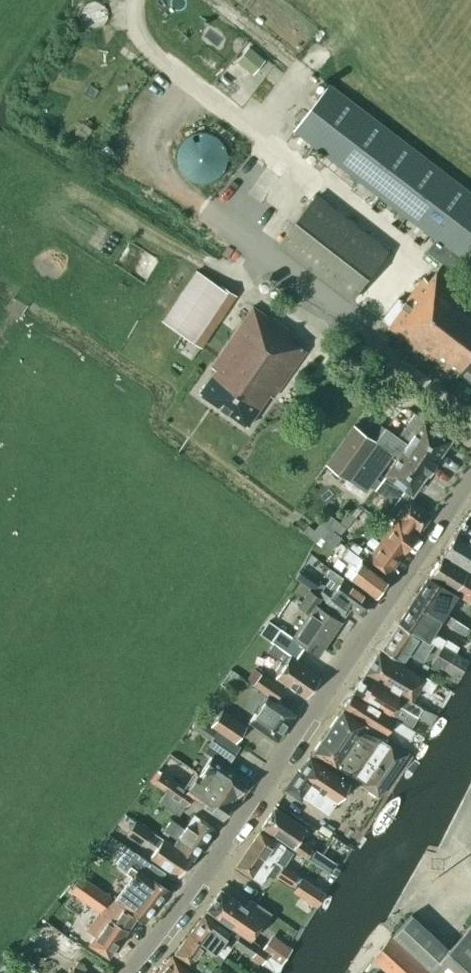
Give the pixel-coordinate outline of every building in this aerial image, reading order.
[(236,58),(251,74),(269,58),(254,42),(236,58)] [(295,129),(436,238),(426,250),(442,262),(429,280),(424,276),(404,302),(398,297),(382,319),(388,324),(387,325),(456,377),(460,372),(470,380),(470,284),(458,274),(463,267),(459,265),(470,250),(470,192),(330,84),(295,129)] [(195,181),(198,182),(201,182),(205,182),(207,181),(211,180),(213,179),(215,178),(218,176),(220,175),(221,173),(223,171),(224,169),(225,167),(226,165),(226,163),(227,162),(227,158),(227,155),(227,153),(226,151),(226,149),(225,148),(224,145),(222,142),(220,140),(218,138),(217,137),(215,135),(212,134),(208,132),(205,132),(202,132),(200,132),(196,132),(193,133),(190,134),(188,136),(185,138),(183,140),(181,143),(179,145),(179,147),(178,149),(177,151),(177,153),(177,155),(177,156),(177,158),(177,160),(177,162),(178,164),(178,166),(179,167),(181,171),(182,173),(185,175),(187,177),(190,179),(192,180),(195,181)] [(388,250),(317,195),(279,244),(350,299),(388,250)] [(131,239),(117,261),(145,279),(159,257),(131,239)] [(235,295),(206,275),(195,268),(160,320),(184,336),(199,347),(235,295)] [(288,339),(290,335),(290,333),(251,306),(209,366),(213,368),(197,392),(246,426),(268,394),(272,397),(305,350),(288,339)] [(408,499),(424,476),(451,438),(414,412),(397,437),(384,427),(375,440),(353,424),(325,463),(326,464),(333,469),(348,480),(345,484),(345,488),(354,494),(358,494),(361,490),(363,491),(391,453),(397,457),(376,485),(373,489),(393,503),(393,502),(395,504),(392,508),(399,514),(409,500),(408,499)] [(325,466),(321,471),(326,475),(329,475),(333,469),(326,464),(325,466)] [(393,523),(414,537),(418,531),(430,513),(410,499),(409,500),(393,523)] [(354,516),(348,511),(340,521),(336,519),(331,525),(329,523),(321,532),(316,528),(314,530),(308,525),(303,532),(316,542),(317,541),(331,551),(342,537),(333,530),(334,529),(340,534),(354,516)] [(468,514),(456,531),(470,540),(470,515),(468,514)] [(414,537),(393,523),(367,559),(387,576),(413,538),(414,537)] [(470,570),(470,540),(456,531),(442,553),(470,570)] [(348,575),(375,595),(387,577),(349,547),(343,556),(355,566),(348,575)] [(456,592),(470,600),(470,570),(442,553),(428,575),(456,592)] [(316,594),(322,598),(344,614),(350,605),(362,614),(373,598),(331,567),(327,573),(334,579),(329,587),(323,583),(316,594)] [(456,592),(428,575),(411,601),(463,633),(467,626),(447,614),(445,616),(443,614),(456,592)] [(322,598),(316,594),(310,590),(299,606),(309,613),(293,635),(319,653),(341,621),(317,605),(322,598)] [(398,622),(431,643),(437,647),(440,643),(452,651),(456,644),(444,637),(444,638),(432,631),(438,622),(409,604),(398,622)] [(431,643),(398,622),(381,648),(400,660),(408,650),(421,658),(431,643)] [(303,647),(280,632),(274,628),(267,638),(273,642),(267,650),(284,662),(283,663),(279,663),(275,669),(276,673),(275,675),(306,697),(320,676),(295,659),(296,657),(303,647)] [(457,678),(468,662),(442,646),(432,662),(457,678)] [(365,673),(411,700),(420,687),(431,693),(437,682),(423,674),(422,677),(378,651),(365,673)] [(254,685),(267,695),(269,693),(277,699),(285,688),(263,672),(254,685)] [(422,707),(411,700),(365,673),(353,692),(411,726),(418,715),(430,723),(436,713),(422,707)] [(414,729),(411,726),(353,692),(342,708),(384,734),(389,725),(409,736),(414,729)] [(276,699),(277,699),(269,693),(267,695),(249,720),(276,739),(294,713),(276,699)] [(246,725),(222,708),(210,725),(235,741),(246,725)] [(384,734),(342,708),(312,750),(354,776),(360,781),(358,783),(378,796),(408,751),(383,735),(384,734)] [(216,730),(216,731),(197,717),(191,726),(210,739),(206,744),(229,760),(239,746),(216,730)] [(197,774),(235,798),(248,779),(210,754),(197,774)] [(350,783),(309,755),(287,788),(299,797),(302,795),(328,813),(336,800),(337,801),(350,783)] [(235,798),(197,774),(187,788),(173,778),(161,770),(153,782),(165,790),(164,791),(184,804),(189,795),(222,818),(235,798)] [(178,812),(184,804),(164,791),(158,799),(178,812)] [(306,828),(274,806),(262,826),(306,857),(312,849),(298,839),(306,828)] [(193,813),(184,826),(182,828),(203,842),(214,828),(193,813)] [(193,857),(203,842),(182,828),(184,826),(171,817),(164,826),(176,838),(173,843),(193,857)] [(191,858),(163,838),(135,820),(126,833),(141,844),(146,837),(158,846),(151,856),(179,876),(191,858)] [(247,848),(272,864),(284,846),(276,840),(275,841),(259,830),(247,848)] [(167,874),(148,860),(127,846),(115,863),(126,871),(131,865),(138,870),(116,900),(145,921),(169,888),(160,882),(167,874)] [(272,864),(247,848),(235,866),(260,882),(272,864)] [(332,861),(315,851),(310,858),(327,869),(332,861)] [(97,874),(85,865),(80,874),(92,882),(97,874)] [(291,883),(297,875),(282,865),(276,873),(291,883)] [(80,875),(70,890),(86,901),(88,897),(102,907),(97,915),(124,934),(137,916),(110,896),(110,895),(92,883),(80,875)] [(317,904),(325,892),(301,877),(293,889),(317,904)] [(240,902),(220,889),(207,909),(240,932),(252,914),(259,919),(265,910),(245,895),(240,902)] [(188,933),(213,951),(227,933),(203,914),(188,933)] [(465,932),(449,949),(411,914),(392,934),(430,969),(432,967),(438,972),(470,972),(470,924),(465,932)] [(97,915),(83,933),(91,939),(89,941),(108,957),(124,934),(97,915)] [(81,945),(53,930),(49,939),(47,938),(43,946),(72,961),(81,945)] [(197,972),(213,951),(188,933),(174,952),(197,972)] [(261,948),(239,933),(232,943),(262,963),(268,953),(261,948)] [(271,934),(261,948),(268,953),(281,962),(291,948),(271,934)] [(390,934),(373,955),(392,972),(430,972),(390,934)] [(156,972),(157,972),(192,972),(172,955),(156,972)] [(228,972),(229,972),(237,972),(239,970),(233,965),(232,964),(224,958),(222,961),(222,962),(219,965),(228,972)] [(73,965),(67,972),(83,972),(82,972),(87,967),(78,960),(73,965)]
